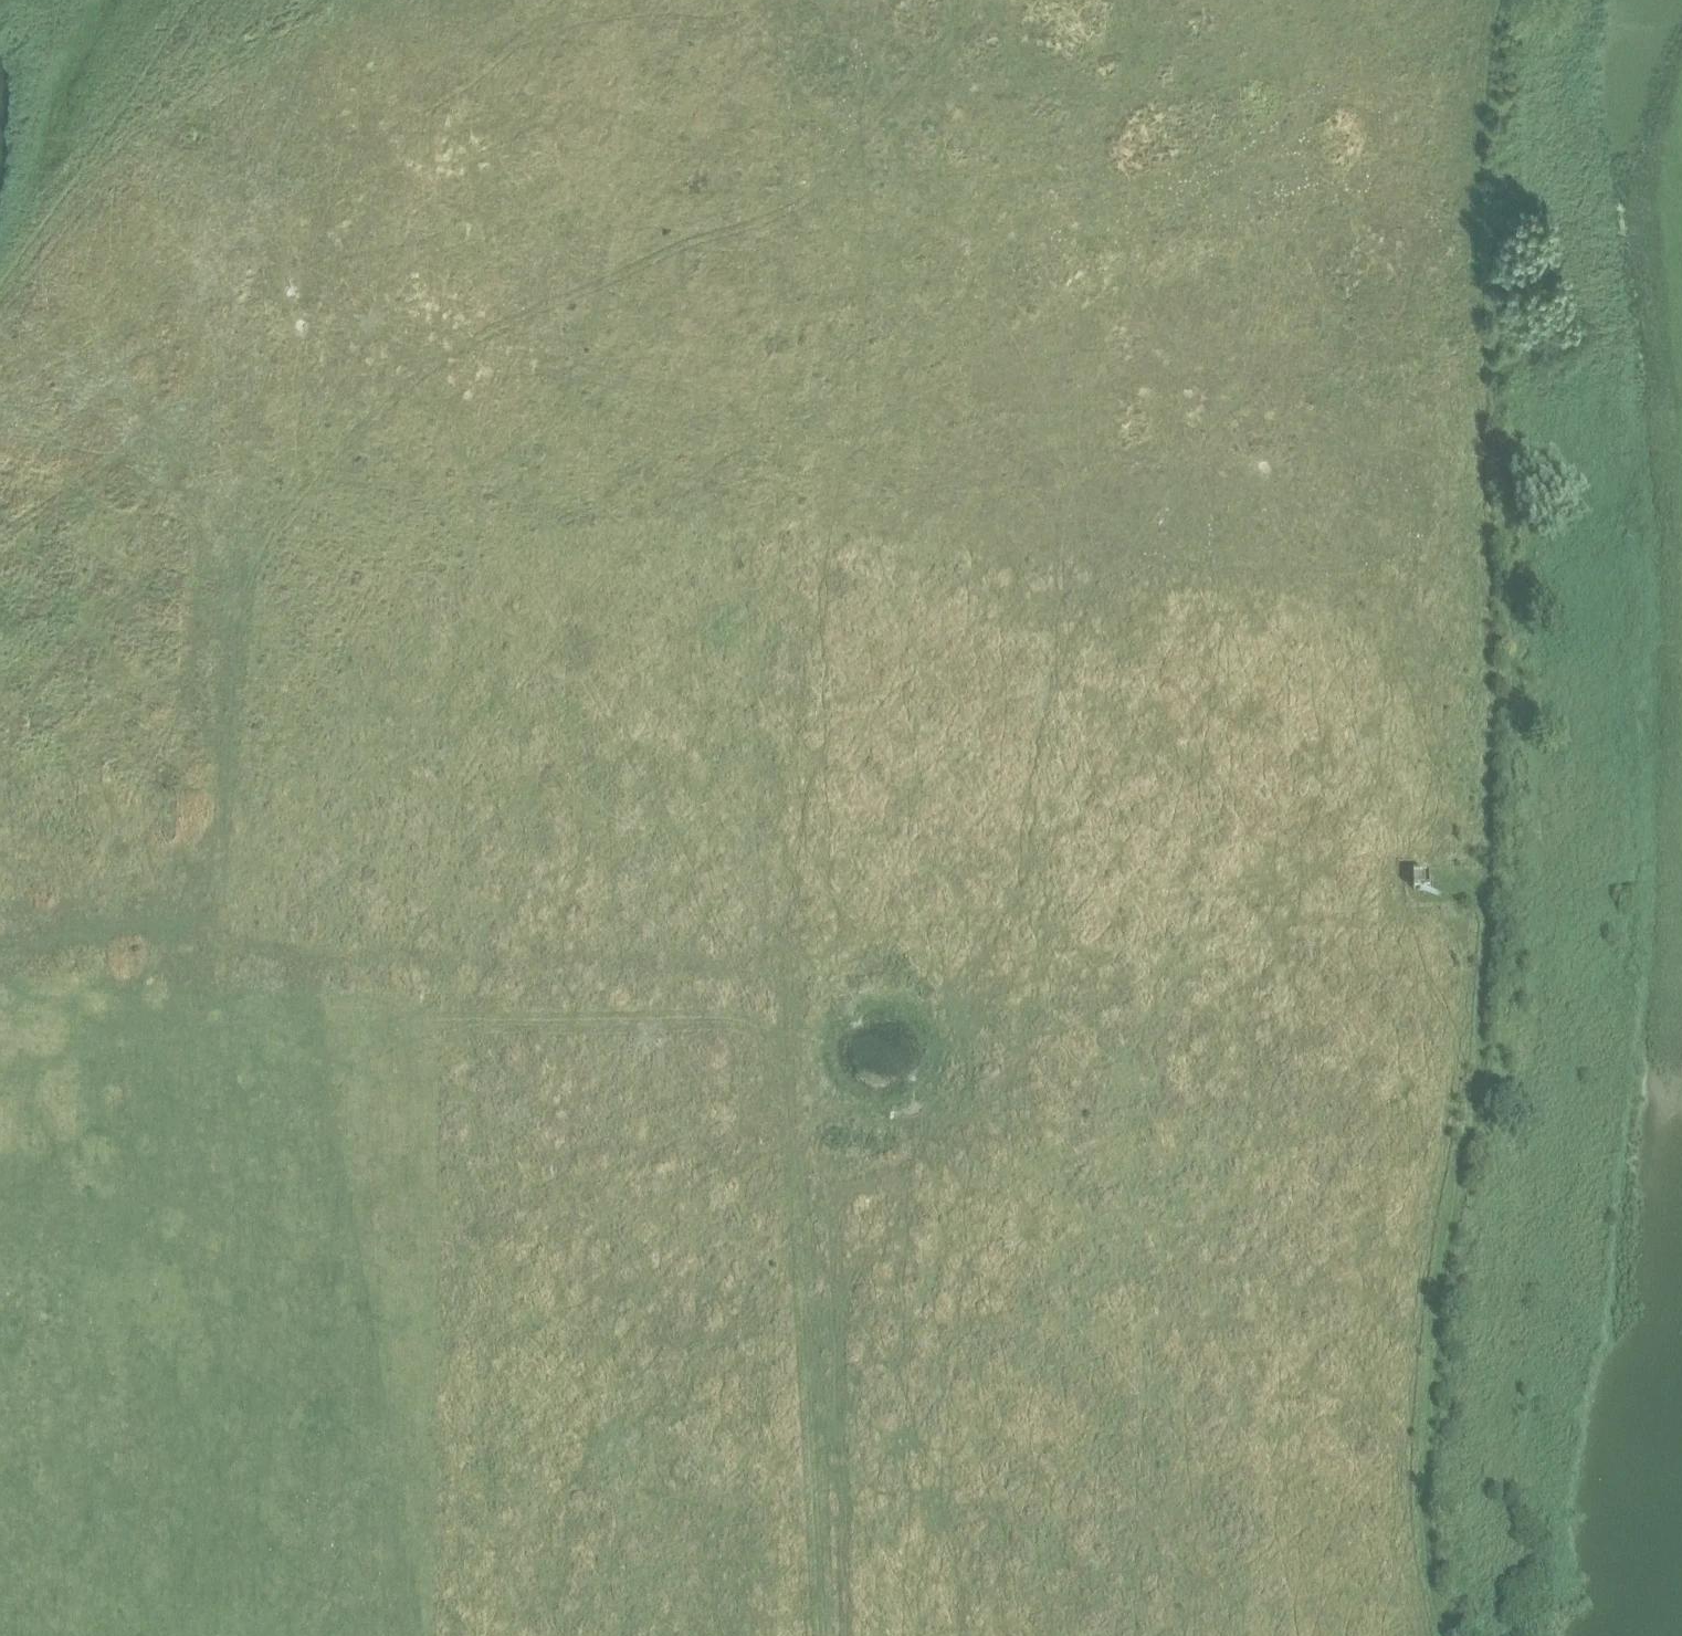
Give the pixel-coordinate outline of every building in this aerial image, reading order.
[(1419,888),(1436,887),(1435,873),(1418,874),(1419,888)]
